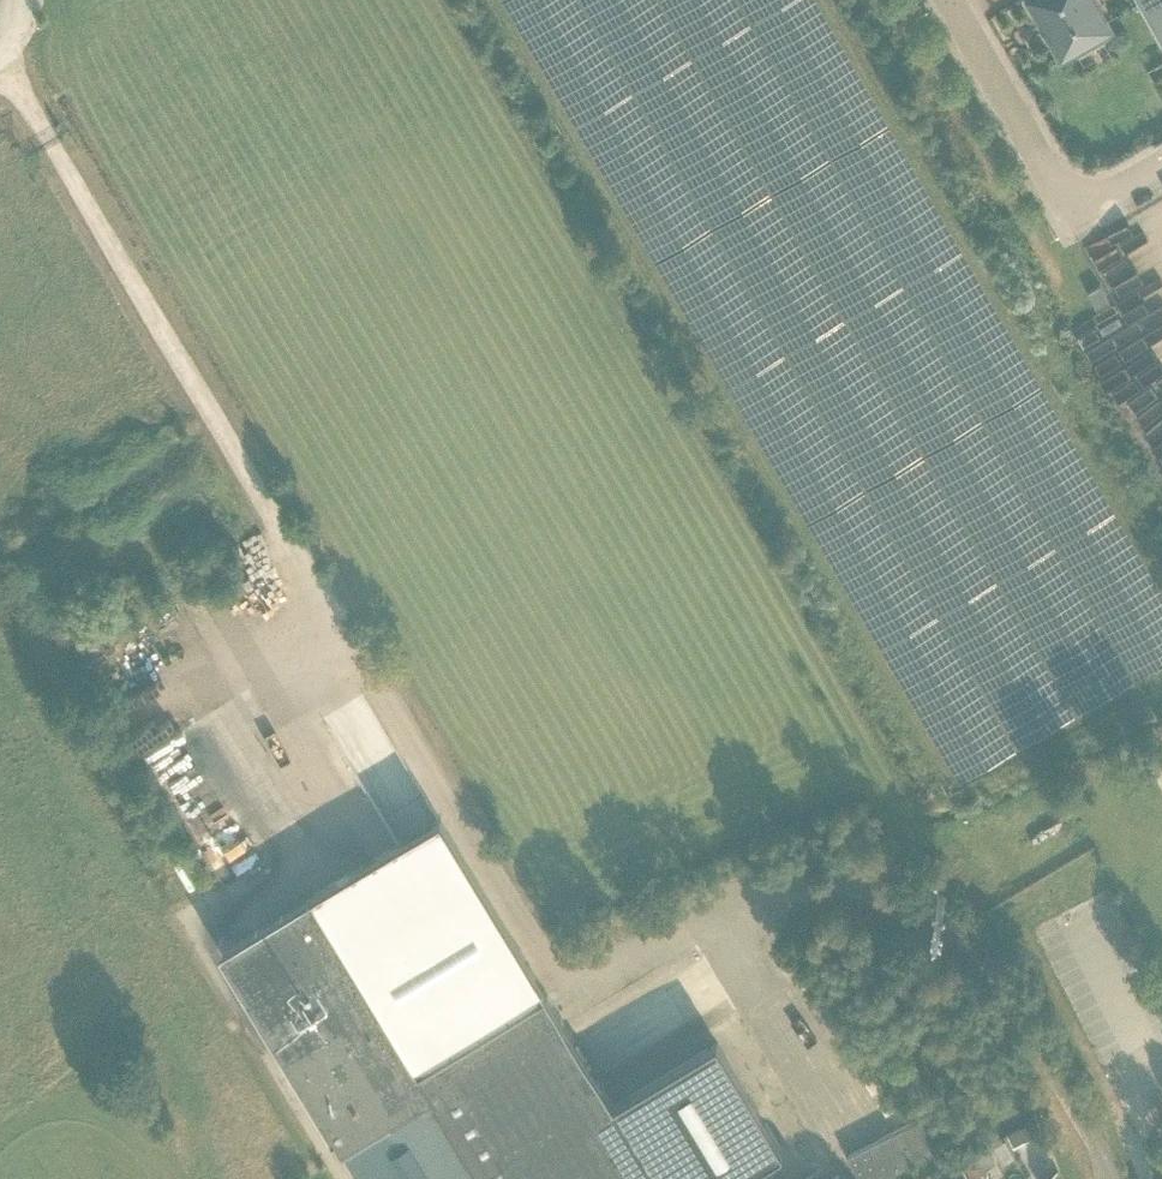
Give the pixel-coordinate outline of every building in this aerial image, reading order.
[(1063,52),(1075,45),(1079,52),(1103,38),(1099,31),(1111,24),(1097,0),(1033,0),(1063,52)] [(1161,35),(1161,0),(1142,0),(1161,35)] [(1101,284),(1088,291),(1098,307),(1110,300),(1101,284)] [(1114,650),(1152,632),(1158,645),(1161,642),(1161,610),(1159,604),(1161,603),(1161,590),(1111,479),(1049,508),(1114,650)] [(144,641),(163,682),(190,669),(163,612),(144,621),(151,637),(144,641)] [(223,946),(335,1131),(334,1131),(333,1132),(341,1146),(343,1145),(346,1149),(364,1178),(732,1178),(783,1148),(716,1041),(615,1103),(607,1089),(545,988),(495,902),(495,903),(442,814),(315,890),(315,891),(225,944),(223,946)] [(937,1149),(921,1116),(847,1153),(860,1178),(876,1178),(937,1149)] [(1006,1139),(994,1145),(1004,1165),(1016,1158),(1006,1139)] [(996,1162),(989,1148),(963,1160),(970,1174),(996,1162)] [(934,1173),(937,1178),(971,1178),(960,1159),(934,1173)] [(1057,1170),(1040,1178),(1062,1178),(1057,1170)]
